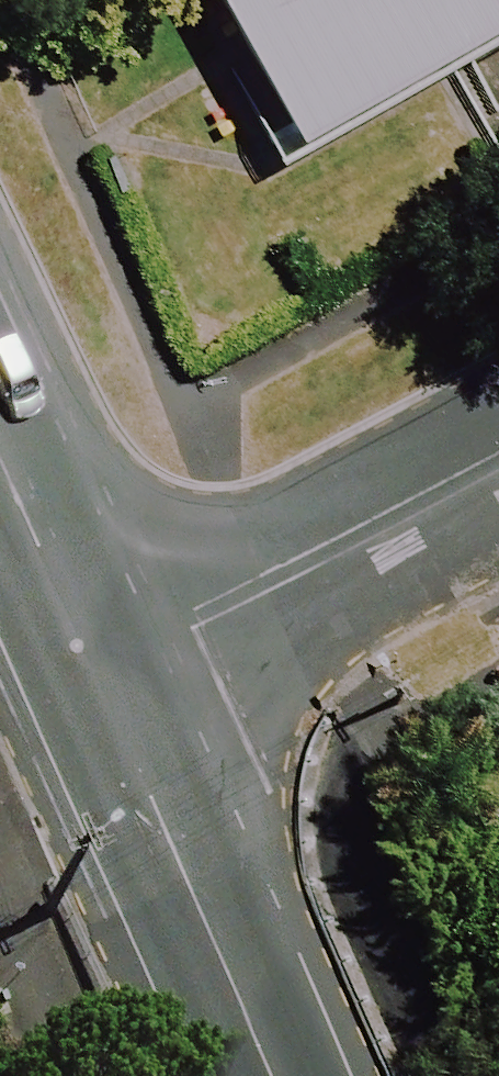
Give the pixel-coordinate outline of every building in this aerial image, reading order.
[(296,158),(498,48),(498,0),(210,0),(296,158)]
